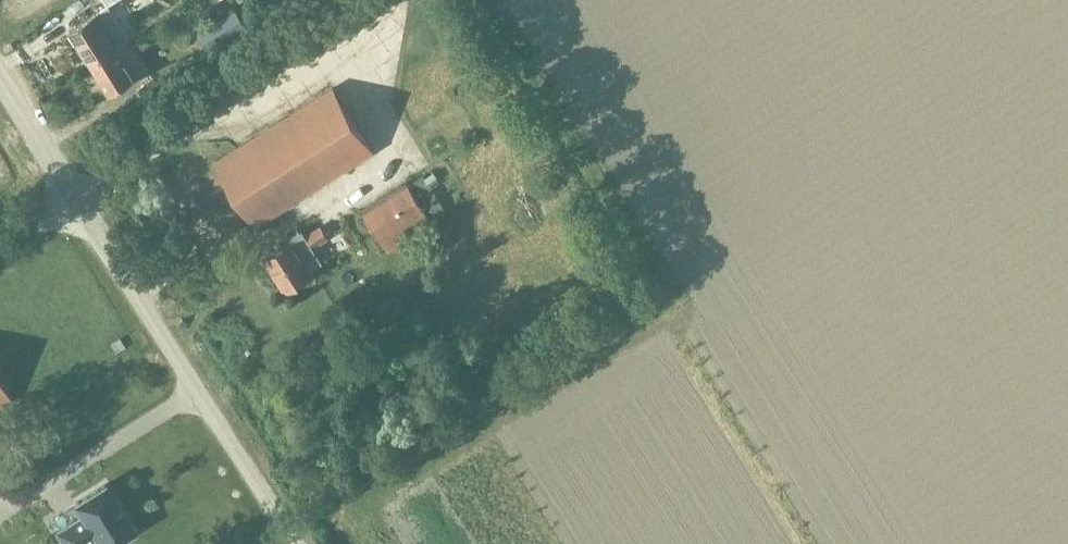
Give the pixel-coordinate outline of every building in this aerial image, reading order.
[(207,8),(219,0),(201,0),(207,8)] [(130,39),(130,38),(110,7),(96,16),(71,31),(91,64),(130,39)] [(235,10),(197,35),(208,51),(245,26),(235,10)] [(111,96),(136,80),(151,70),(130,39),(91,64),(111,96)] [(394,96),(401,46),(386,44),(379,94),(394,96)] [(257,226),(373,152),(333,88),(216,162),(257,226)] [(386,249),(431,221),(407,182),(362,210),(386,249)] [(293,243),(264,261),(285,294),(314,276),(311,272),(324,264),(315,249),(342,232),(334,220),(307,237),(303,230),(290,238),(293,243)] [(10,400),(0,384),(0,406),(10,400)] [(122,513),(123,512),(117,501),(115,502),(104,485),(75,503),(82,515),(57,531),(65,543),(85,543),(96,537),(101,543),(112,543),(133,531),(122,513)]
